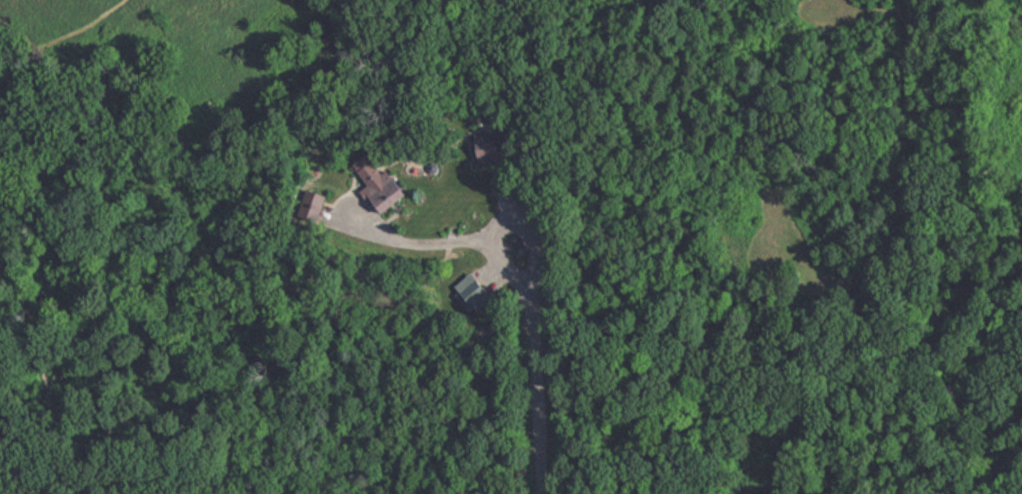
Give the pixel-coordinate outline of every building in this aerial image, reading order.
[(474,135),(480,164),(506,159),(500,130),(474,135)] [(410,188),(385,165),(363,188),(387,212),(410,188)] [(495,294),(472,271),(456,287),(479,310),(495,294)]
